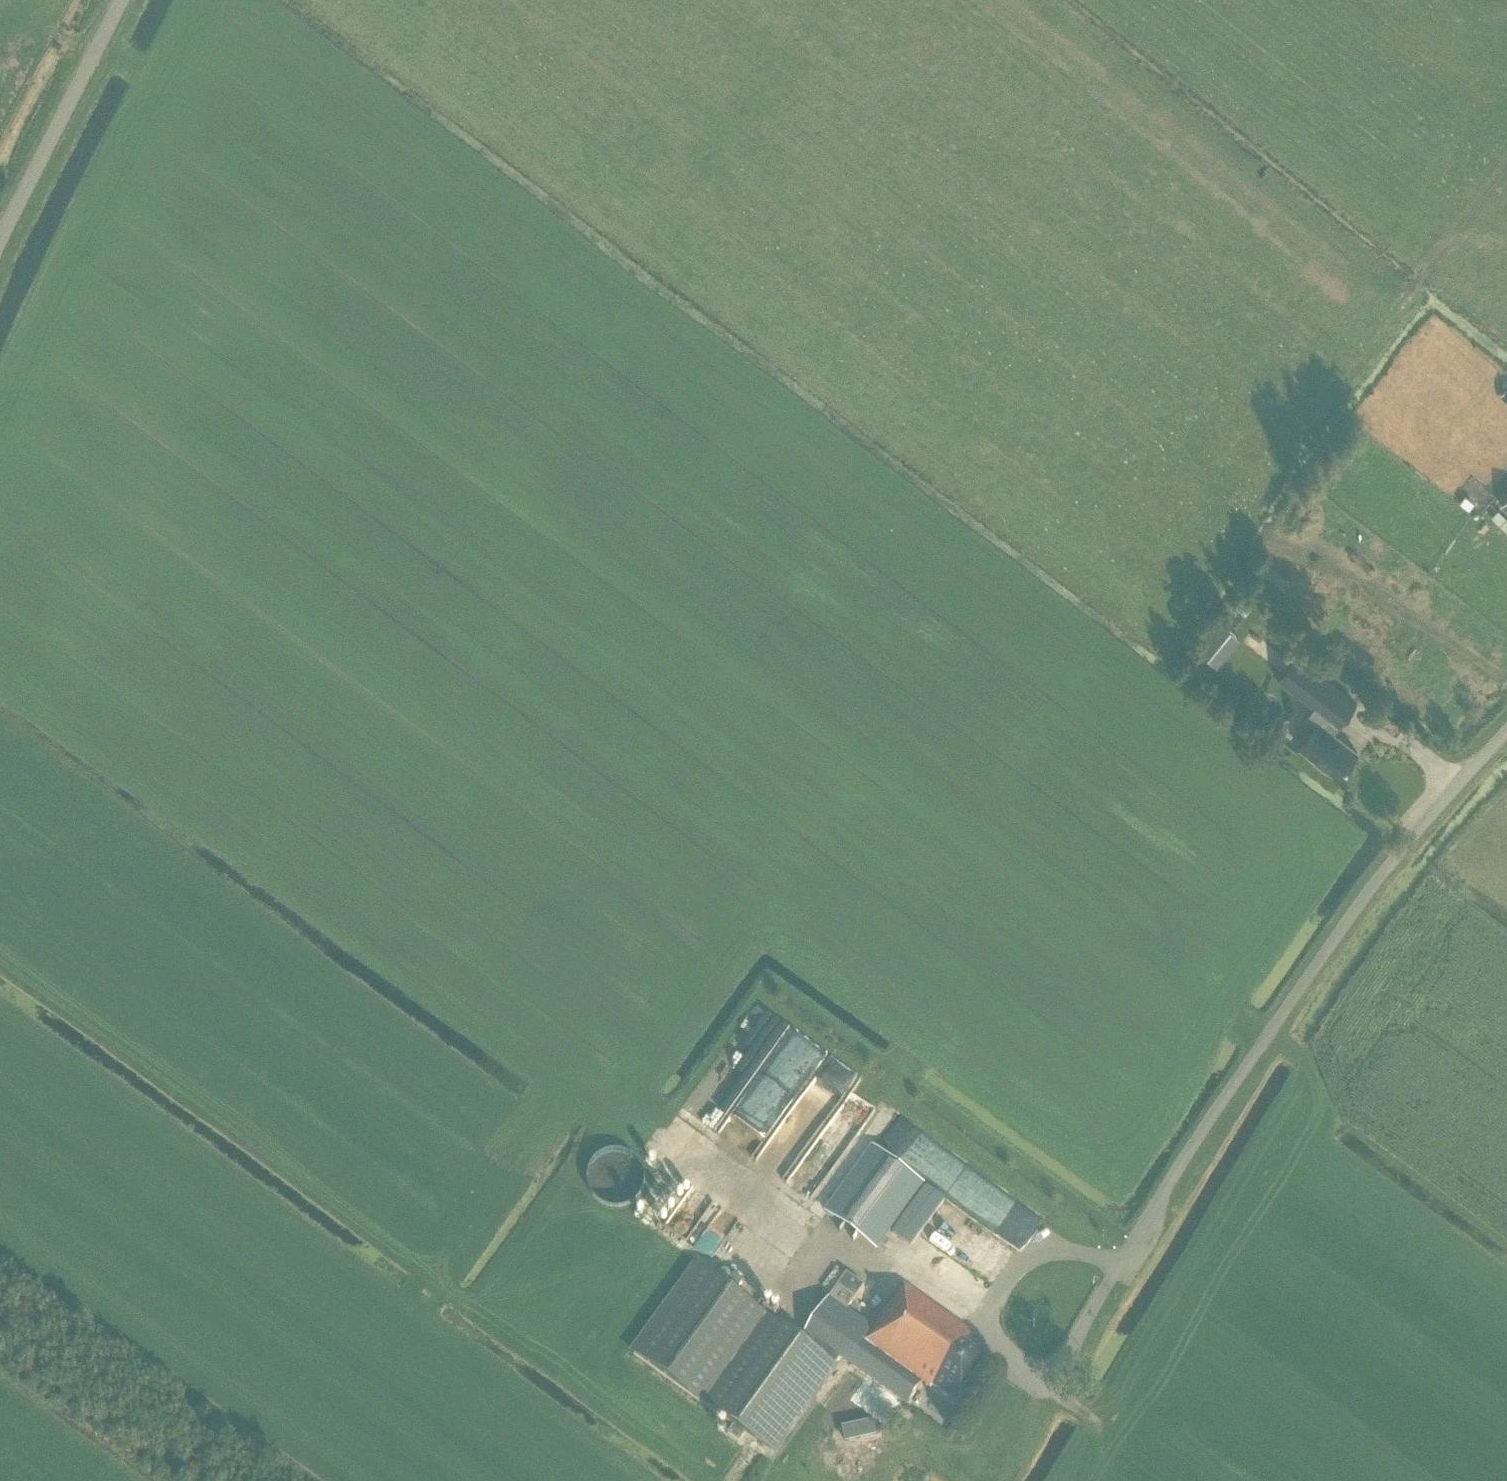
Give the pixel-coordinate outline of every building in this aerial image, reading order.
[(1489,511),(1505,527),(1506,525),(1506,516),(1496,505),(1489,511)] [(1355,702),(1321,675),(1303,698),(1314,707),(1305,718),(1315,727),(1299,747),(1337,777),(1357,752),(1329,730),(1335,723),(1338,725),(1355,702)] [(755,1028),(771,1040),(782,1026),(755,1004),(720,1048),(732,1058),(755,1028)] [(825,1049),(779,1119),(791,1127),(784,1137),(796,1144),(830,1093),(837,1098),(856,1069),(825,1049)] [(727,1075),(739,1083),(755,1058),(743,1051),(727,1075)] [(721,1097),(710,1112),(702,1107),(692,1121),(707,1132),(728,1103),(721,1097)] [(922,1182),(917,1178),(874,1147),(827,1213),(875,1248),(922,1182)] [(997,1186),(947,1149),(927,1176),(978,1213),(997,1186)] [(926,1196),(905,1225),(965,1267),(985,1238),(926,1196)] [(920,1253),(926,1243),(895,1223),(889,1233),(920,1253)] [(774,1457),(839,1368),(835,1365),(840,1358),(804,1333),(799,1340),(693,1263),(628,1352),(774,1457)] [(873,1328),(847,1310),(864,1286),(847,1273),(804,1333),(840,1358),(906,1406),(922,1383),(931,1389),(932,1388),(953,1402),(982,1363),(961,1348),(971,1333),(903,1285),(873,1328)] [(912,1405),(924,1413),(932,1402),(920,1393),(912,1405)]
